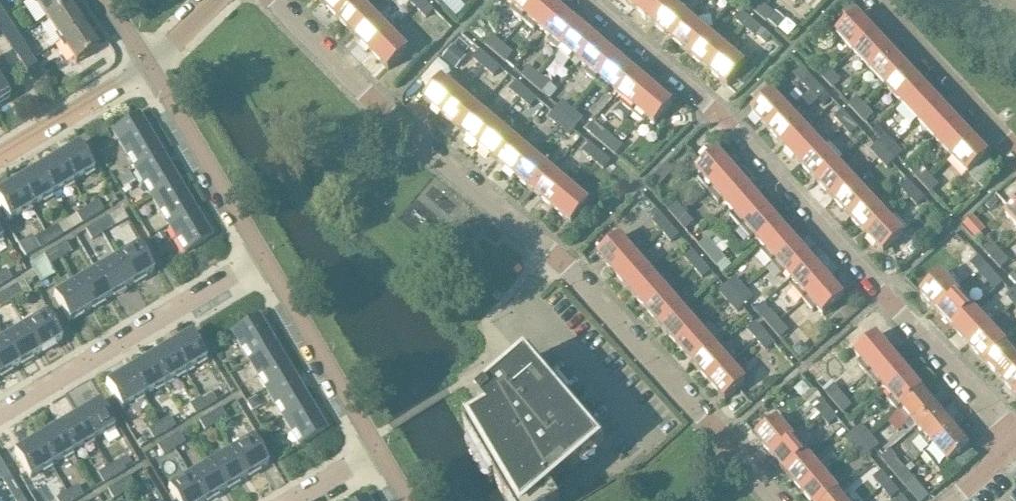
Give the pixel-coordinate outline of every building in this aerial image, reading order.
[(69,6),(65,0),(33,0),(46,20),(69,6)] [(321,2),(337,19),(357,0),(323,0),(321,2)] [(371,8),(364,0),(357,0),(337,19),(354,36),(373,18),(368,12),(371,8)] [(424,2),(422,0),(406,0),(416,10),(424,2)] [(541,0),(509,0),(507,3),(513,8),(510,12),(522,23),(541,0)] [(561,13),(546,0),(541,0),(522,23),(534,33),(538,29),(544,34),(561,13)] [(644,0),(622,0),(635,11),(644,0)] [(671,5),(665,0),(644,0),(635,11),(653,26),(671,5)] [(765,5),(759,0),(753,0),(748,6),(757,14),(765,5)] [(426,20),(433,11),(424,2),(416,10),(426,20)] [(672,42),(689,21),(671,5),(653,26),(672,42)] [(767,22),(774,13),(765,5),(757,14),(767,22)] [(843,14),(850,22),(859,13),(852,5),(843,14)] [(61,42),(83,27),(69,6),(46,20),(61,42)] [(745,29),(752,20),(743,12),(735,21),(745,29)] [(559,54),(580,29),(561,13),(544,34),(550,39),(547,43),(559,54)] [(784,21),(774,13),(767,22),(776,30),(784,21)] [(0,21),(0,32),(1,33),(11,26),(4,16),(0,19),(0,21)] [(383,20),(379,24),(373,18),(354,36),(371,54),(394,31),(383,20)] [(853,54),(872,35),(856,18),(836,36),(853,54)] [(756,35),(761,28),(752,20),(745,29),(754,37),(756,35)] [(690,57),(708,36),(689,21),(672,42),(690,57)] [(75,64),(98,49),(83,27),(61,42),(75,64)] [(761,28),(756,35),(765,43),(771,37),(761,28)] [(581,65),(598,44),(580,29),(559,54),(571,64),(575,60),(581,65)] [(401,46),(405,42),(394,31),(371,54),(388,71),(407,52),(401,46)] [(869,71),(889,53),(872,35),(853,54),(869,71)] [(495,54),(503,45),(492,36),(485,45),(495,54)] [(709,72),(726,52),(708,36),(690,57),(709,72)] [(595,84),(616,59),(598,44),(581,65),(587,70),(583,74),(595,84)] [(506,63),(514,54),(503,45),(495,54),(506,63)] [(464,55),(453,46),(442,59),(453,68),(464,55)] [(27,51),(17,58),(23,68),(28,64),(27,63),(32,59),(27,51)] [(418,64),(423,60),(415,51),(410,55),(418,64)] [(483,68),(490,60),(479,52),(472,60),(483,68)] [(727,88),(745,67),(726,52),(709,72),(727,88)] [(885,89),(905,70),(889,53),(869,71),(885,89)] [(29,76),(39,69),(32,59),(27,63),(28,64),(23,68),(29,76)] [(617,96),(635,75),(616,59),(595,84),(607,94),(611,90),(617,96)] [(494,77),(501,69),(490,60),(483,68),(494,77)] [(824,79),(832,72),(824,63),(816,70),(824,79)] [(533,84),(539,76),(529,68),(522,76),(533,84)] [(809,76),(808,78),(800,69),(793,75),(809,93),(818,85),(809,76)] [(902,106),(922,88),(905,70),(885,89),(902,106)] [(832,88),(840,81),(832,72),(824,79),(832,88)] [(632,115),(653,90),(635,75),(617,96),(624,101),(620,105),(632,115)] [(543,93),(550,85),(539,76),(533,84),(543,93)] [(453,81),(449,86),(442,80),(425,101),(444,117),(465,92),(453,81)] [(519,100),(527,90),(516,82),(509,91),(519,100)] [(9,100),(0,84),(0,105),(9,100)] [(823,107),(831,99),(818,85),(809,93),(798,104),(806,112),(818,101),(823,107)] [(918,124),(938,105),(922,88),(902,106),(918,124)] [(530,108),(538,99),(527,90),(519,100),(530,108)] [(654,126),(672,106),(653,90),(632,115),(644,125),(647,121),(654,126)] [(474,106),(477,102),(465,92),(444,117),(462,132),(480,111),(474,106)] [(769,131),(788,113),(772,96),(752,114),(769,131)] [(856,114),(865,107),(856,98),(848,105),(856,114)] [(566,119),(573,110),(562,101),(555,110),(566,119)] [(935,141),(954,123),(938,105),(918,124),(935,141)] [(865,123),(873,116),(865,107),(856,114),(865,123)] [(558,128),(566,119),(555,110),(547,119),(558,128)] [(577,128),(584,119),(573,110),(566,119),(577,128)] [(489,112),(486,116),(480,111),(462,132),(480,147),(501,123),(489,112)] [(842,128),(851,120),(842,111),(834,119),(842,128)] [(785,149),(804,130),(788,113),(769,131),(785,149)] [(131,163),(157,147),(139,117),(113,133),(131,163)] [(569,137),(577,128),(566,119),(558,128),(569,137)] [(851,137),(859,129),(851,120),(842,128),(851,137)] [(605,146),(612,138),(594,122),(587,131),(605,146)] [(510,137),(514,133),(501,123),(480,147),(499,163),(516,142),(510,137)] [(951,159),(971,140),(954,123),(935,141),(951,159)] [(802,166),(821,148),(804,130),(785,149),(802,166)] [(886,152),(895,145),(886,136),(878,143),(886,152)] [(616,156),(623,147),(612,138),(605,146),(616,156)] [(973,171),(987,158),(971,140),(951,159),(967,176),(973,171)] [(526,144),(522,148),(516,142),(499,163),(517,178),(538,153),(526,144)] [(878,160),(886,152),(878,143),(870,151),(878,160)] [(593,162),(601,153),(590,144),(582,153),(593,162)] [(895,161),(903,153),(895,145),(886,152),(895,161)] [(74,184),(94,171),(79,146),(58,158),(74,184)] [(149,193),(175,178),(157,147),(131,163),(149,193)] [(818,184),(837,166),(821,148),(802,166),(818,184)] [(640,168),(645,162),(629,149),(624,154),(640,168)] [(886,169),(895,161),(886,152),(878,160),(886,169)] [(546,167),(549,163),(538,153),(517,178),(535,193),(552,173),(546,167)] [(621,185),(628,177),(601,153),(593,162),(621,185)] [(709,193),(733,172),(716,153),(696,171),(702,178),(699,181),(709,193)] [(52,196),(74,184),(58,158),(37,171),(52,196)] [(834,201),(854,183),(837,166),(818,184),(834,201)] [(922,185),(930,177),(922,168),(914,175),(922,185)] [(31,209),(52,196),(37,171),(16,183),(31,209)] [(728,207),(748,190),(733,172),(709,193),(718,204),(722,201),(728,207)] [(123,189),(135,183),(129,173),(117,180),(123,189)] [(562,174),(559,178),(552,173),(535,193),(553,209),(574,184),(562,174)] [(930,177),(922,185),(931,194),(939,186),(930,177)] [(167,223),(193,208),(175,178),(149,193),(167,223)] [(908,198),(916,191),(907,182),(900,189),(908,198)] [(31,209),(16,183),(0,193),(0,205),(10,222),(31,209)] [(851,219),(870,201),(854,183),(834,201),(851,219)] [(582,198),(586,194),(574,184),(553,209),(572,225),(589,204),(582,198)] [(740,229),(764,208),(748,190),(728,207),(733,214),(730,217),(740,229)] [(916,207),(924,200),(916,191),(908,198),(916,207)] [(867,236),(886,218),(870,201),(851,219),(867,236)] [(103,211),(102,210),(97,202),(87,208),(92,218),(103,211)] [(677,220),(685,213),(676,202),(668,209),(677,220)] [(1004,216),(1015,228),(1015,205),(1004,216)] [(82,225),(92,218),(87,208),(76,215),(82,225)] [(185,254),(211,238),(193,208),(167,223),(185,254)] [(760,244),(780,227),(764,208),(740,229),(750,241),(754,238),(760,244)] [(686,230),(694,223),(685,213),(677,220),(686,230)] [(661,233),(670,225),(661,215),(652,222),(661,233)] [(102,234),(113,228),(107,218),(96,225),(102,234)] [(884,254),(903,236),(886,218),(867,236),(884,254)] [(91,241),(102,234),(96,225),(85,231),(91,241)] [(670,243),(679,236),(670,225),(661,233),(670,243)] [(61,236),(60,235),(56,227),(45,233),(50,243),(61,236)] [(771,265),(796,245),(780,227),(760,244),(765,250),(761,254),(771,265)] [(980,232),(973,238),(985,251),(992,244),(980,232)] [(40,249),(50,243),(45,233),(34,240),(40,249)] [(156,245),(166,240),(162,233),(152,239),(156,245)] [(630,241),(626,245),(620,237),(599,255),(616,273),(640,252),(630,241)] [(708,256),(716,250),(707,239),(699,246),(708,256)] [(60,259),(71,252),(65,243),(55,249),(60,259)] [(985,251),(984,252),(992,261),(1001,253),(992,244),(985,251)] [(132,285),(154,272),(138,245),(116,258),(132,285)] [(791,280),(811,262),(796,245),(771,265),(781,277),(785,274),(791,280)] [(50,266),(60,259),(55,249),(44,256),(50,266)] [(717,267),(725,260),(716,250),(708,256),(717,267)] [(693,269),(701,261),(692,251),(684,258),(693,269)] [(645,267),(649,264),(640,252),(616,273),(631,291),(651,274),(645,267)] [(1001,270),(1009,262),(1001,253),(992,261),(1001,270)] [(978,274),(987,266),(979,257),(970,265),(978,274)] [(111,297),(132,285),(116,258),(95,271),(111,297)] [(702,279),(711,272),(701,261),(693,269),(702,279)] [(802,302),(827,281),(811,262),(791,280),(796,286),(792,290),(802,302)] [(986,283),(995,275),(987,266),(978,274),(986,283)] [(10,278),(5,270),(0,273),(0,286),(11,280),(10,278)] [(90,310),(111,297),(95,271),(74,283),(90,310)] [(661,276),(656,280),(651,274),(631,291),(647,310),(671,289),(661,276)] [(937,312),(957,294),(940,276),(920,294),(937,312)] [(736,295),(744,288),(735,277),(727,285),(736,295)] [(822,317),(843,299),(827,281),(802,302),(813,314),(817,310),(822,317)] [(69,323),(90,310),(74,283),(53,296),(69,323)] [(727,303),(736,295),(727,285),(718,293),(727,303)] [(985,312),(1008,291),(1003,285),(980,307),(985,312)] [(10,302),(21,296),(15,286),(4,293),(10,302)] [(745,306),(754,298),(744,288),(736,295),(745,306)] [(678,304),(682,301),(671,289),(647,310),(663,328),(683,311),(678,304)] [(1015,305),(1015,293),(1014,290),(1005,299),(1014,307),(1015,305)] [(10,302),(4,293),(0,295),(0,308),(10,302)] [(953,330),(973,311),(957,294),(937,312),(953,330)] [(736,313),(745,306),(736,295),(727,303),(736,313)] [(693,314),(688,317),(683,311),(663,328),(679,346),(703,325),(693,314)] [(771,329),(780,322),(770,311),(762,318),(771,329)] [(970,348),(989,329),(973,311),(953,330),(970,348)] [(39,351),(60,339),(45,313),(24,326),(39,351)] [(248,362),(275,346),(258,318),(231,334),(248,362)] [(780,340),(789,333),(780,322),(771,329),(780,340)] [(756,342),(764,335),(755,324),(747,331),(756,342)] [(709,341),(713,337),(703,325),(679,346),(694,364),(714,347),(709,341)] [(18,364),(39,351),(24,326),(3,338),(18,364)] [(986,365),(1006,347),(989,329),(970,348),(986,365)] [(185,372),(205,360),(190,334),(169,346),(185,372)] [(765,352),(774,346),(764,335),(756,342),(765,352)] [(866,376),(890,356),(874,337),(854,354),(860,361),(856,364),(866,376)] [(18,364),(3,338),(0,340),(0,375),(18,364)] [(808,352),(802,344),(794,351),(801,359),(808,352)] [(164,384),(185,372),(169,346),(148,359),(164,384)] [(265,390),(292,374),(275,346),(248,362),(265,390)] [(724,350),(720,353),(714,347),(694,364),(710,382),(734,362),(724,350)] [(1015,370),(1015,358),(1006,347),(986,365),(1002,383),(1015,370)] [(886,392),(906,375),(890,356),(866,376),(876,388),(880,385),(886,392)] [(143,397),(164,384),(148,359),(127,371),(143,397)] [(604,445),(530,359),(497,387),(497,388),(487,396),(478,404),(489,417),(465,432),(474,447),(476,446),(479,452),(497,481),(495,482),(495,484),(506,500),(557,500),(551,491),(571,474),(604,445)] [(740,377),(744,373),(734,362),(710,382),(725,400),(745,383),(740,377)] [(814,363),(806,369),(814,378),(822,372),(814,363)] [(1002,383),(1015,398),(1015,370),(1002,383)] [(122,409),(143,397),(127,371),(106,384),(122,409)] [(282,418),(308,402),(292,374),(265,390),(282,418)] [(897,413),(921,393),(906,375),(886,392),(891,398),(887,402),(897,413)] [(798,376),(789,385),(797,395),(798,394),(806,387),(798,376)] [(833,403),(842,395),(834,385),(825,393),(833,403)] [(242,393),(245,400),(256,395),(252,388),(242,393)] [(216,402),(216,401),(211,393),(200,399),(205,409),(216,402)] [(916,428),(936,411),(921,393),(897,413),(907,425),(911,421),(916,428)] [(843,414),(852,407),(842,395),(833,403),(843,414)] [(246,403),(251,411),(257,408),(258,403),(255,398),(246,403)] [(818,415),(828,407),(820,398),(811,406),(818,415)] [(195,415),(205,409),(200,399),(189,406),(195,415)] [(93,441),(114,429),(98,402),(77,415),(93,441)] [(298,446),(325,430),(308,402),(282,418),(298,446)] [(828,427),(838,419),(828,407),(818,415),(828,427)] [(215,425),(226,419),(220,409),(209,415),(215,425)] [(928,450),(952,429),(936,411),(916,428),(922,434),(918,438),(928,450)] [(71,454),(93,441),(77,415),(56,427),(71,454)] [(204,432),(215,425),(209,415),(198,422),(204,432)] [(175,427),(174,426),(169,418),(158,424),(164,434),(175,427)] [(786,423),(781,427),(776,420),(756,437),(772,456),(796,435),(786,423)] [(153,440),(164,434),(158,424),(147,431),(153,440)] [(862,443),(871,435),(862,425),(853,432),(862,443)] [(50,466),(71,454),(56,427),(35,440),(50,466)] [(948,465),(968,448),(952,429),(928,450),(923,453),(939,472),(948,465)] [(839,431),(831,438),(833,441),(842,435),(839,431)] [(853,450),(862,443),(853,432),(844,439),(853,450)] [(174,450),(185,444),(179,434),(168,440),(174,450)] [(801,451),(806,447),(796,435),(772,456),(787,474),(807,457),(801,451)] [(871,453),(879,446),(871,435),(862,443),(871,453)] [(246,477),(267,464),(252,438),(231,451),(246,477)] [(29,479),(50,466),(35,440),(13,453),(29,479)] [(162,457),(174,450),(168,440),(157,447),(162,457)] [(862,461),(871,453),(862,443),(853,450),(862,461)] [(968,448),(948,465),(955,474),(976,457),(968,448)] [(225,489),(246,477),(231,451),(210,463),(225,489)] [(817,460),(812,464),(807,457),(787,474),(803,492),(827,472),(817,460)] [(128,468),(128,467),(123,459),(108,468),(114,478),(125,471),(124,470),(128,468)] [(895,477),(904,470),(895,459),(886,466),(895,477)] [(8,474),(0,461),(0,479),(8,474)] [(225,489),(210,463),(189,475),(204,500),(205,500),(225,489)] [(103,484),(114,478),(108,468),(97,475),(103,484)] [(904,487),(912,480),(904,470),(895,477),(904,487)] [(135,486),(145,481),(140,472),(130,478),(135,486)] [(837,484),(827,472),(803,492),(810,500),(830,500),(838,494),(832,488),(837,484)] [(880,489),(888,482),(880,472),(871,479),(880,489)] [(22,497),(8,474),(0,479),(0,480),(13,500),(15,500),(22,497)] [(189,475),(168,487),(176,500),(204,500),(189,475)] [(124,494),(135,487),(129,477),(118,484),(124,494)] [(889,499),(897,492),(888,482),(880,489),(889,499)] [(113,500),(124,494),(118,484),(107,491),(113,500)] [(82,494),(77,487),(66,493),(71,500),(75,500),(83,496),(82,494)]
